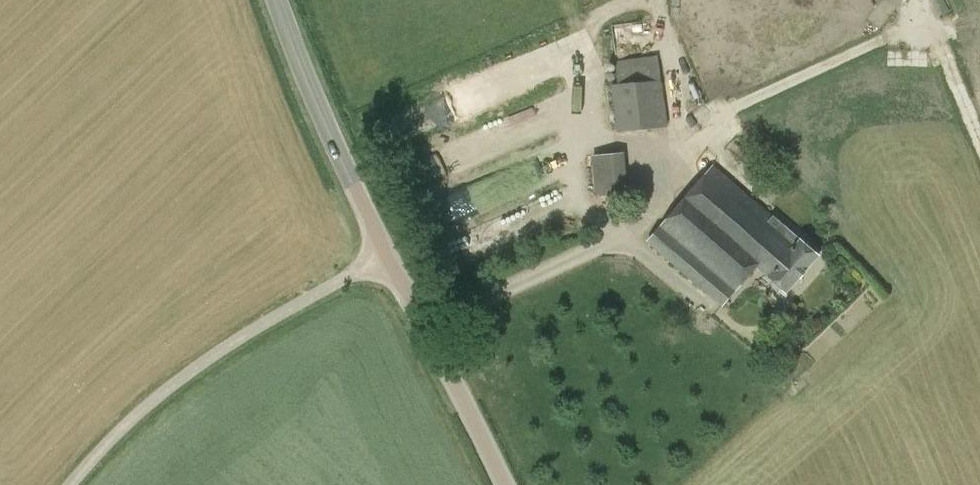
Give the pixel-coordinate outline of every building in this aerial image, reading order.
[(618,85),(611,83),(617,131),(668,126),(659,55),(616,61),(618,85)] [(625,152),(592,157),(596,196),(629,194),(625,152)] [(757,267),(768,275),(786,292),(819,255),(801,238),(800,239),(774,214),(713,163),(646,241),(722,307),(757,267)]
